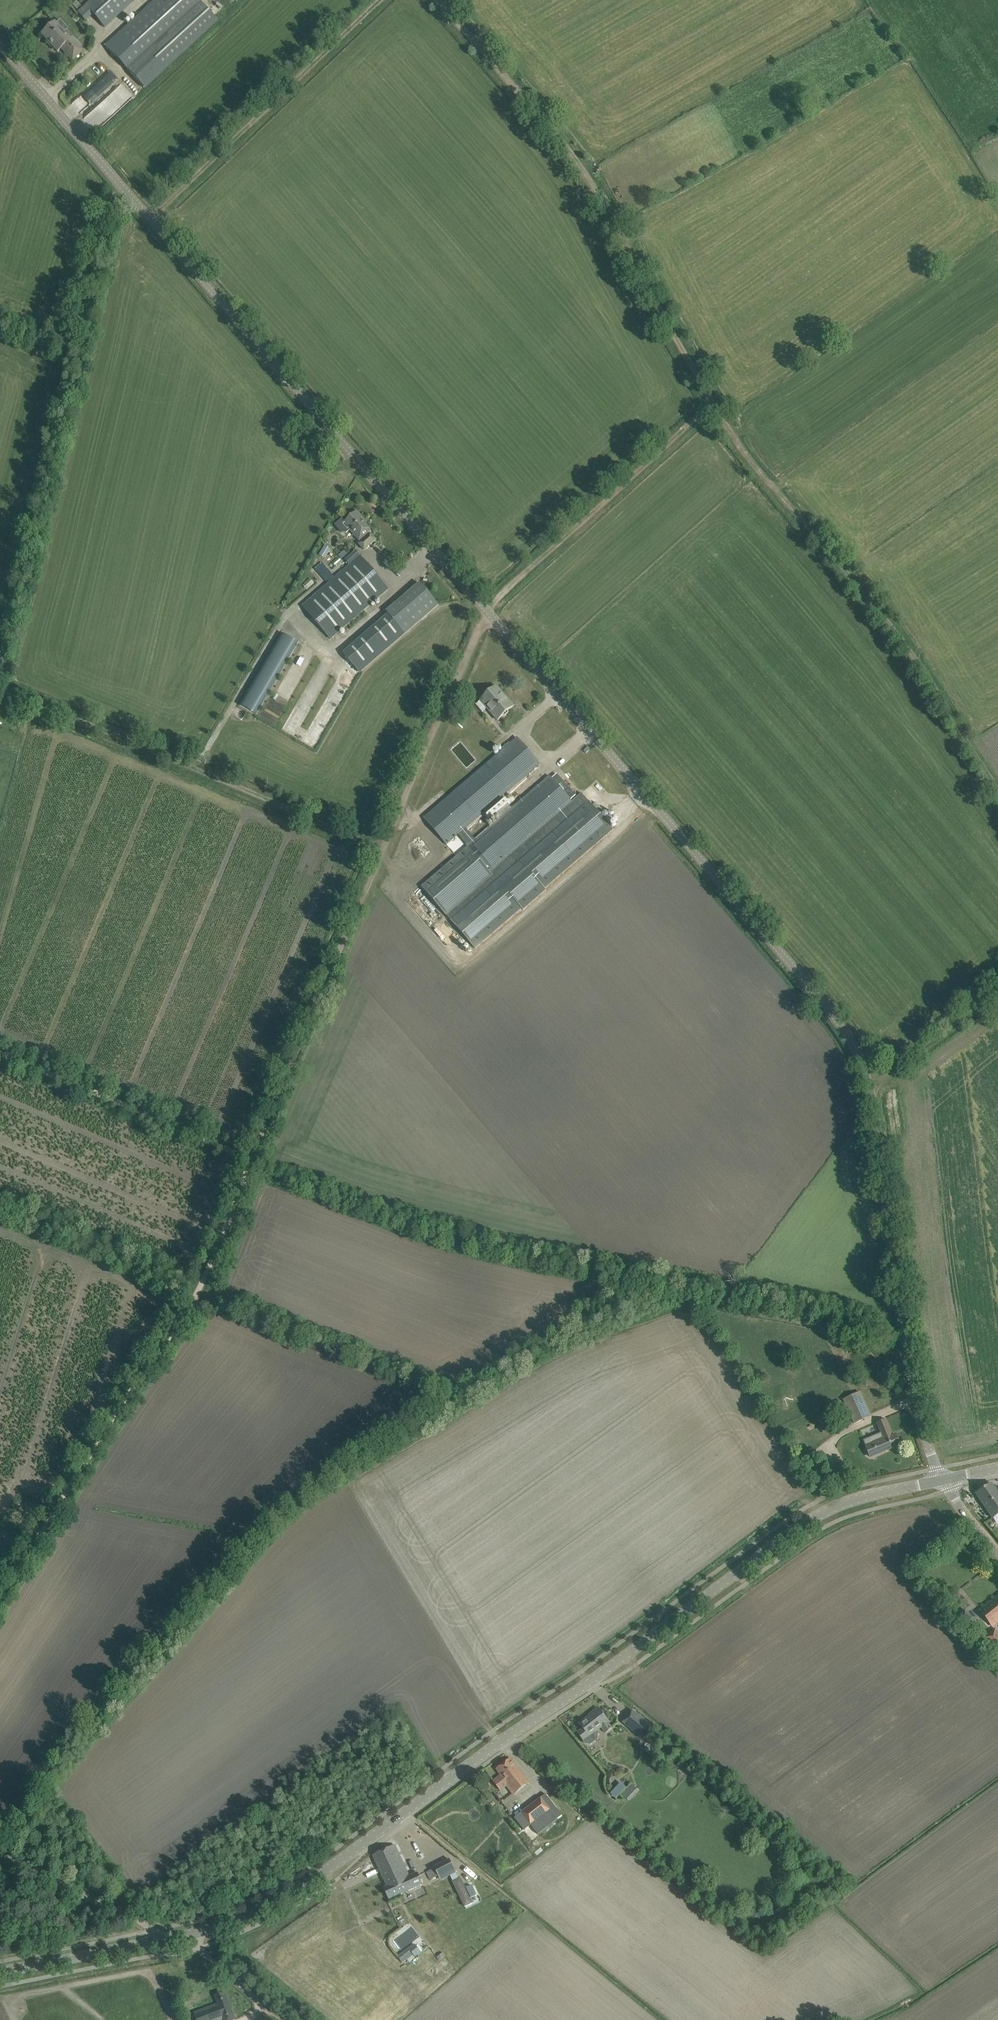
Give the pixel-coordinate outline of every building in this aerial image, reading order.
[(78,12),(85,20),(92,14),(105,27),(134,0),(91,0),(78,12)] [(105,45),(145,89),(218,21),(198,0),(168,0),(165,3),(162,0),(154,0),(144,10),(141,7),(134,14),(137,16),(105,45)] [(54,22),(41,34),(57,51),(61,48),(72,60),(83,50),(71,38),(70,39),(54,22)] [(82,94),(90,102),(115,79),(108,71),(82,94)] [(121,87),(100,106),(111,117),(131,98),(121,87)] [(357,511),(347,520),(345,517),(335,525),(336,527),(337,526),(342,533),(346,533),(350,530),(361,542),(359,544),(364,550),(376,540),(371,534),(370,534),(368,533),(371,531),(363,521),(364,520),(357,511)] [(324,558),(331,550),(325,545),(319,555),(324,558)] [(345,560),(350,566),(302,607),(330,639),(388,589),(360,556),(355,551),(345,560)] [(307,590),(312,585),(315,583),(310,578),(302,585),(307,590)] [(387,612),(389,614),(343,654),(359,672),(438,605),(420,583),(387,612)] [(281,633),(240,705),(256,715),(298,643),(281,633)] [(322,666),(303,698),(311,703),(309,706),(318,711),(338,675),(322,666)] [(496,687),(475,705),(482,712),(487,708),(497,720),(513,706),(496,687)] [(517,738),(424,818),(447,844),(458,834),(466,828),(539,764),(517,738)] [(466,828),(458,834),(468,847),(422,887),(443,911),(475,949),(614,830),(582,793),(572,802),(570,800),(576,795),(560,777),(555,782),(550,776),(476,840),(466,828)] [(843,1400),(854,1424),(871,1416),(860,1392),(843,1400)] [(840,1401),(833,1405),(836,1412),(844,1409),(840,1401)] [(844,1410),(837,1414),(838,1417),(837,1417),(840,1423),(849,1419),(846,1413),(844,1410)] [(881,1433),(862,1441),(866,1450),(865,1450),(867,1456),(869,1455),(869,1457),(878,1454),(900,1445),(896,1435),(892,1436),(885,1420),(877,1423),(881,1433)] [(871,1428),(862,1428),(863,1437),(871,1437),(871,1428)] [(836,1476),(848,1470),(845,1462),(832,1468),(836,1476)] [(977,1494),(993,1518),(997,1514),(997,1493),(992,1484),(977,1494)] [(997,1621),(997,1597),(980,1611),(992,1626),(997,1621)] [(971,1619),(964,1624),(967,1627),(973,1622),(971,1619)] [(983,1638),(997,1656),(997,1632),(995,1629),(983,1638)] [(608,1721),(604,1716),(599,1709),(598,1708),(597,1709),(593,1713),(580,1724),(584,1729),(578,1733),(586,1744),(590,1745),(597,1739),(598,1734),(595,1731),(601,1727),(605,1733),(612,1728),(607,1722),(608,1721)] [(632,1711),(623,1722),(641,1737),(650,1726),(632,1711)] [(511,1759),(497,1769),(502,1775),(493,1781),(501,1790),(506,1786),(513,1794),(529,1782),(511,1759)] [(622,1795),(627,1800),(628,1801),(638,1791),(631,1785),(622,1795)] [(514,1818),(524,1830),(531,1825),(538,1834),(557,1819),(562,1815),(547,1796),(546,1795),(547,1795),(546,1794),(514,1818)] [(410,1876),(395,1845),(373,1855),(387,1886),(384,1888),(389,1899),(422,1884),(417,1873),(410,1876)] [(433,1878),(439,1876),(435,1868),(429,1871),(433,1878)] [(458,1872),(436,1882),(441,1893),(463,1882),(458,1872)] [(17,1913),(28,1918),(32,1909),(21,1904),(17,1913)] [(415,1944),(397,1957),(402,1963),(413,1954),(415,1957),(421,1952),(415,1944)] [(443,1952),(437,1957),(440,1960),(446,1956),(443,1952)] [(314,1971),(307,1962),(290,1976),(296,1984),(314,1971)] [(197,2019),(235,2019),(225,1991),(214,1995),(217,2003),(194,2012),(197,2019)]
